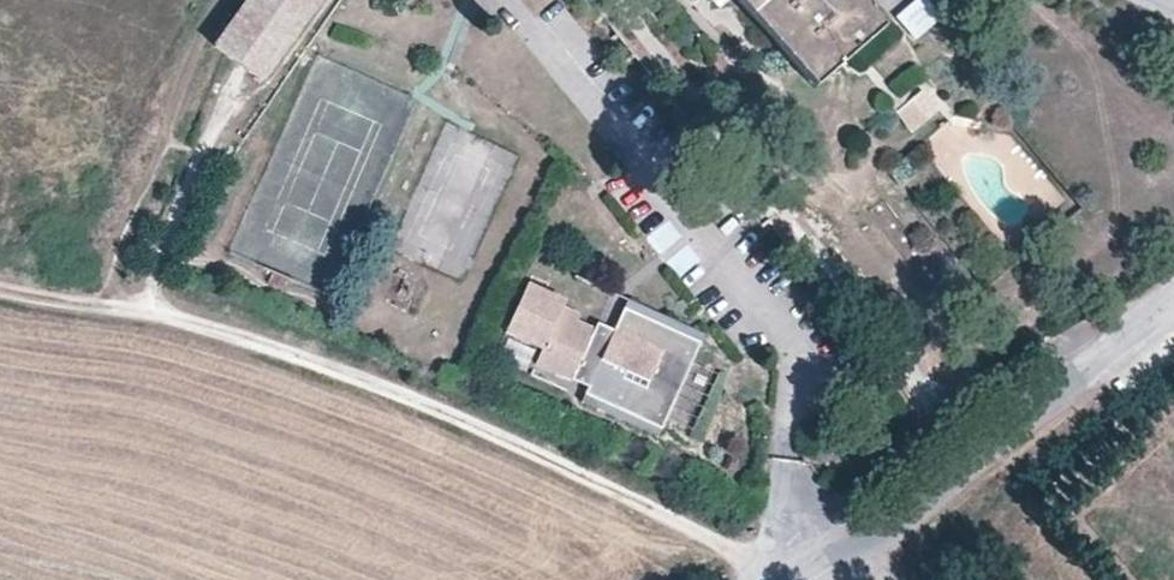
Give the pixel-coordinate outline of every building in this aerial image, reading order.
[(213,46),(264,83),(324,0),(247,0),(213,46)] [(857,0),(737,0),(815,90),(883,30),(857,0)] [(894,12),(912,38),(941,19),(928,0),(911,0),(894,12)] [(913,132),(945,107),(928,85),(896,109),(913,132)] [(679,277),(702,257),(670,220),(647,240),(679,277)] [(566,302),(526,283),(505,330),(542,348),(534,365),(571,382),(575,374),(591,382),(588,390),(584,397),(660,432),(701,344),(625,309),(615,331),(610,342),(593,335),(595,331),(577,323),(561,315),(564,306),(566,302)] [(629,301),(625,309),(701,344),(705,336),(629,301)] [(581,314),(564,306),(561,315),(577,323),(581,314)] [(610,342),(615,331),(598,324),(595,331),(593,335),(610,342)] [(571,382),(534,365),(529,376),(582,401),(584,397),(588,390),(571,382)] [(575,374),(571,382),(588,390),(591,382),(575,374)] [(660,432),(584,397),(582,401),(581,405),(657,440),(660,432)]
